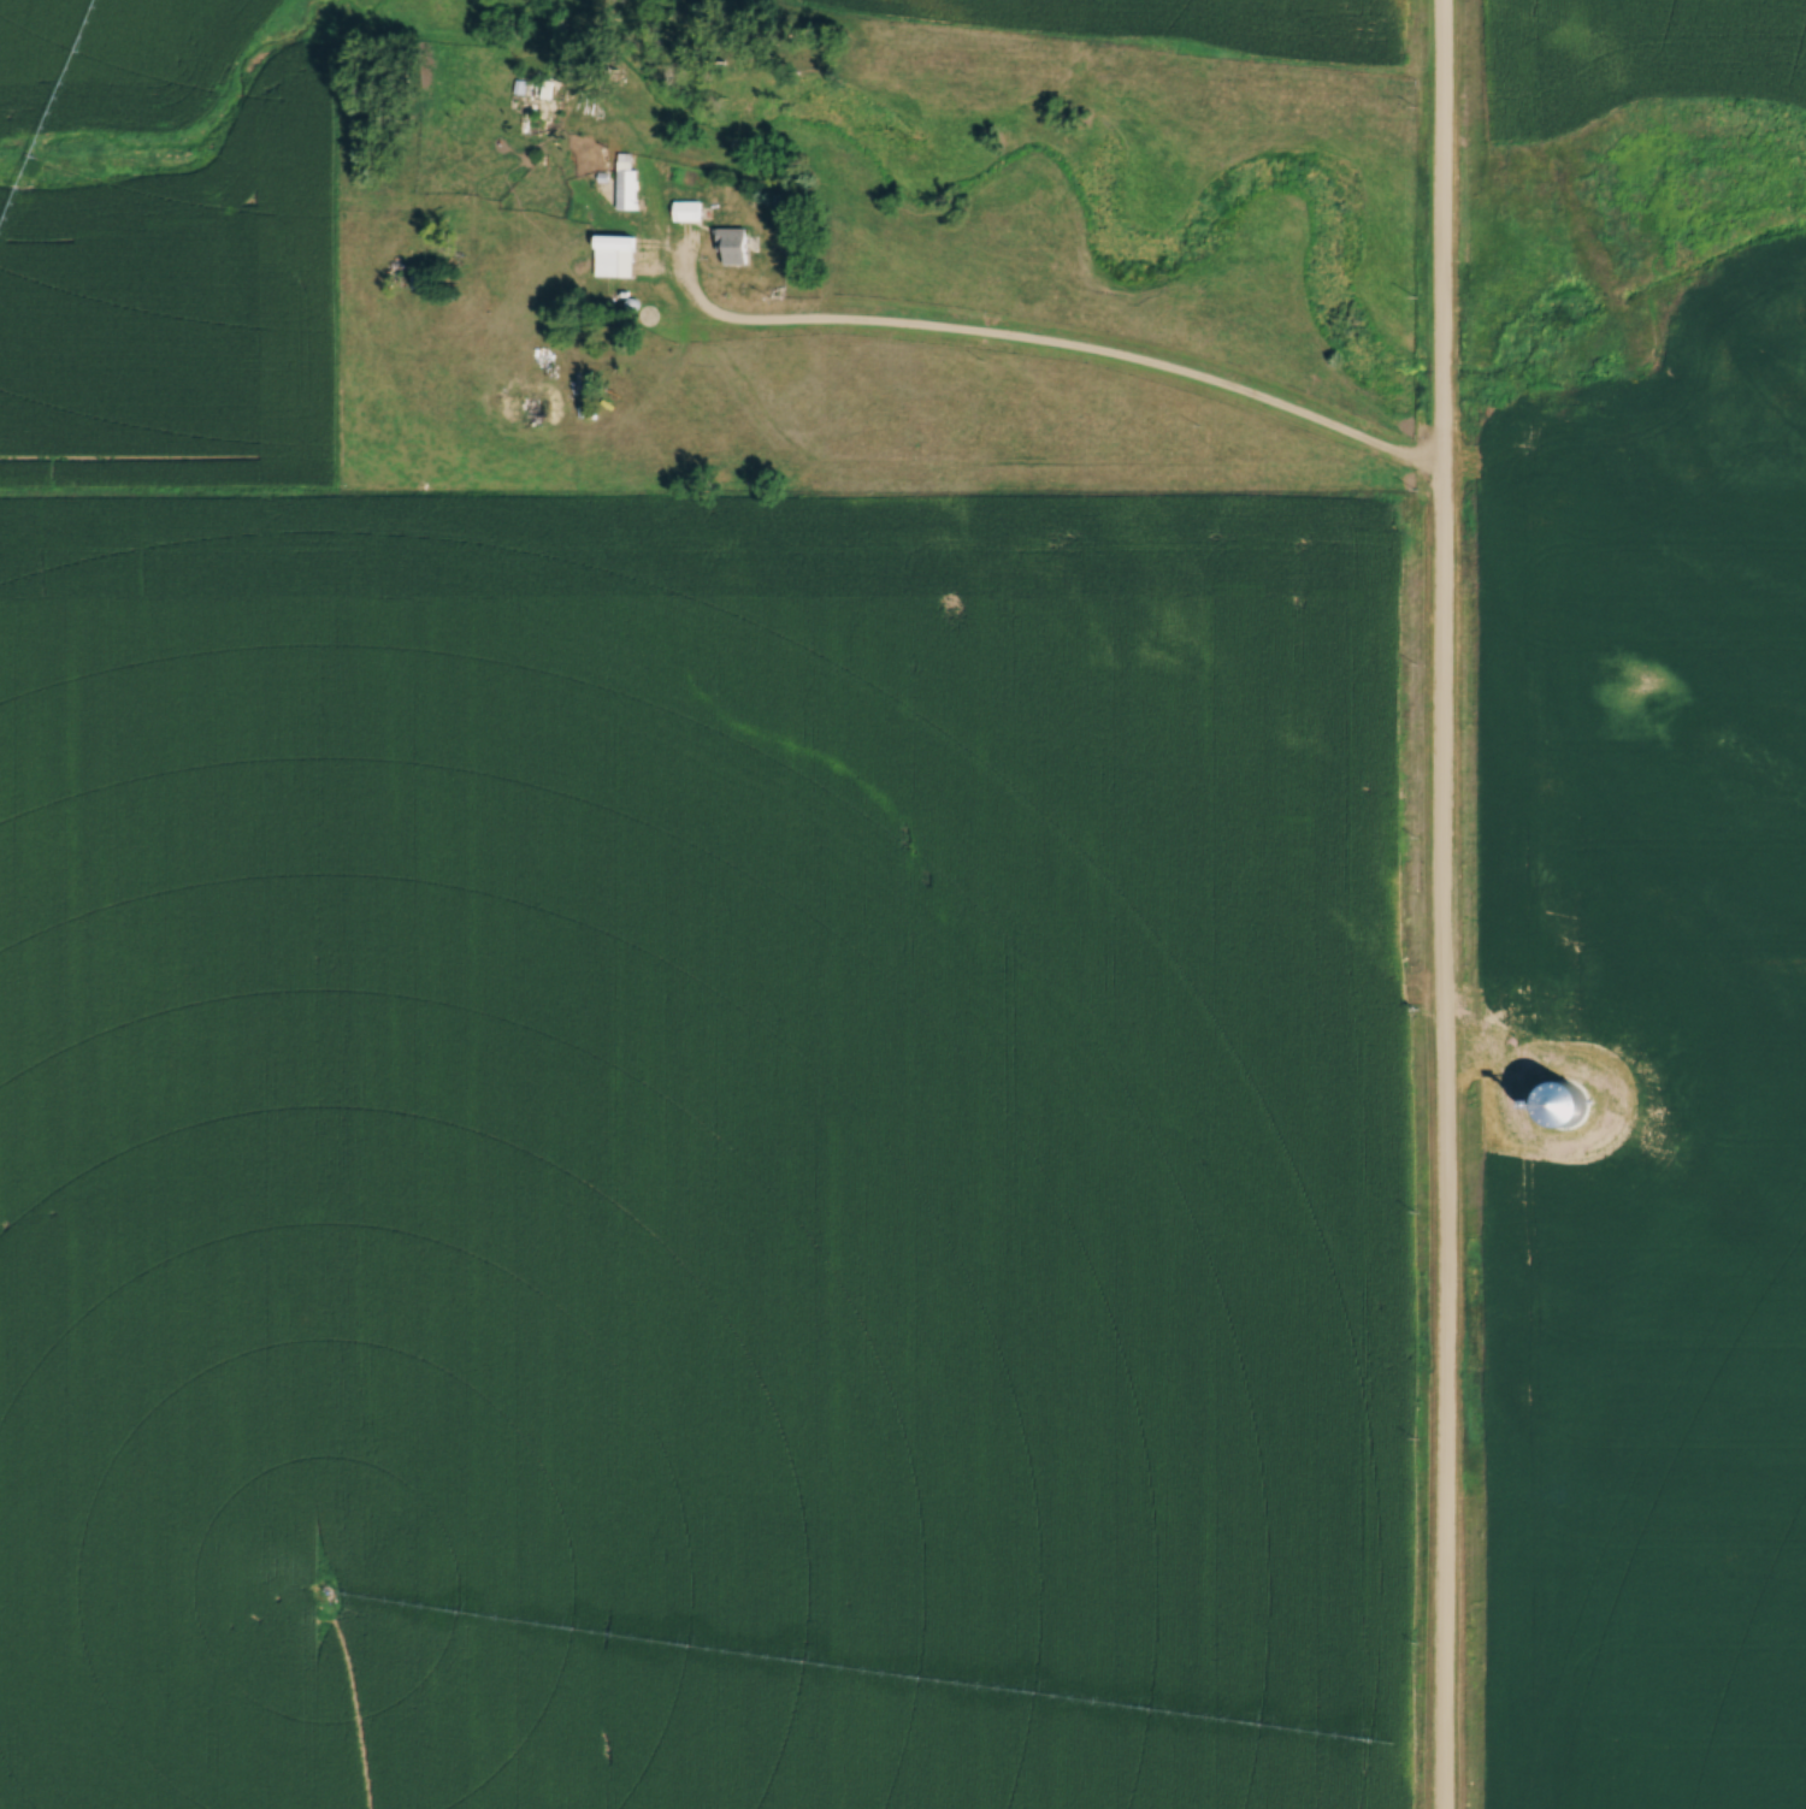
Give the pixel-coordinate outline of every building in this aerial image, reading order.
[(544,98),(553,98),(554,80),(544,80),(544,98)] [(627,211),(627,173),(649,173),(648,212),(627,211)] [(701,200),(674,200),(674,221),(701,221),(701,200)] [(748,264),(748,227),(719,227),(719,264),(748,264)] [(634,276),(634,246),(595,246),(595,276),(634,276)]
